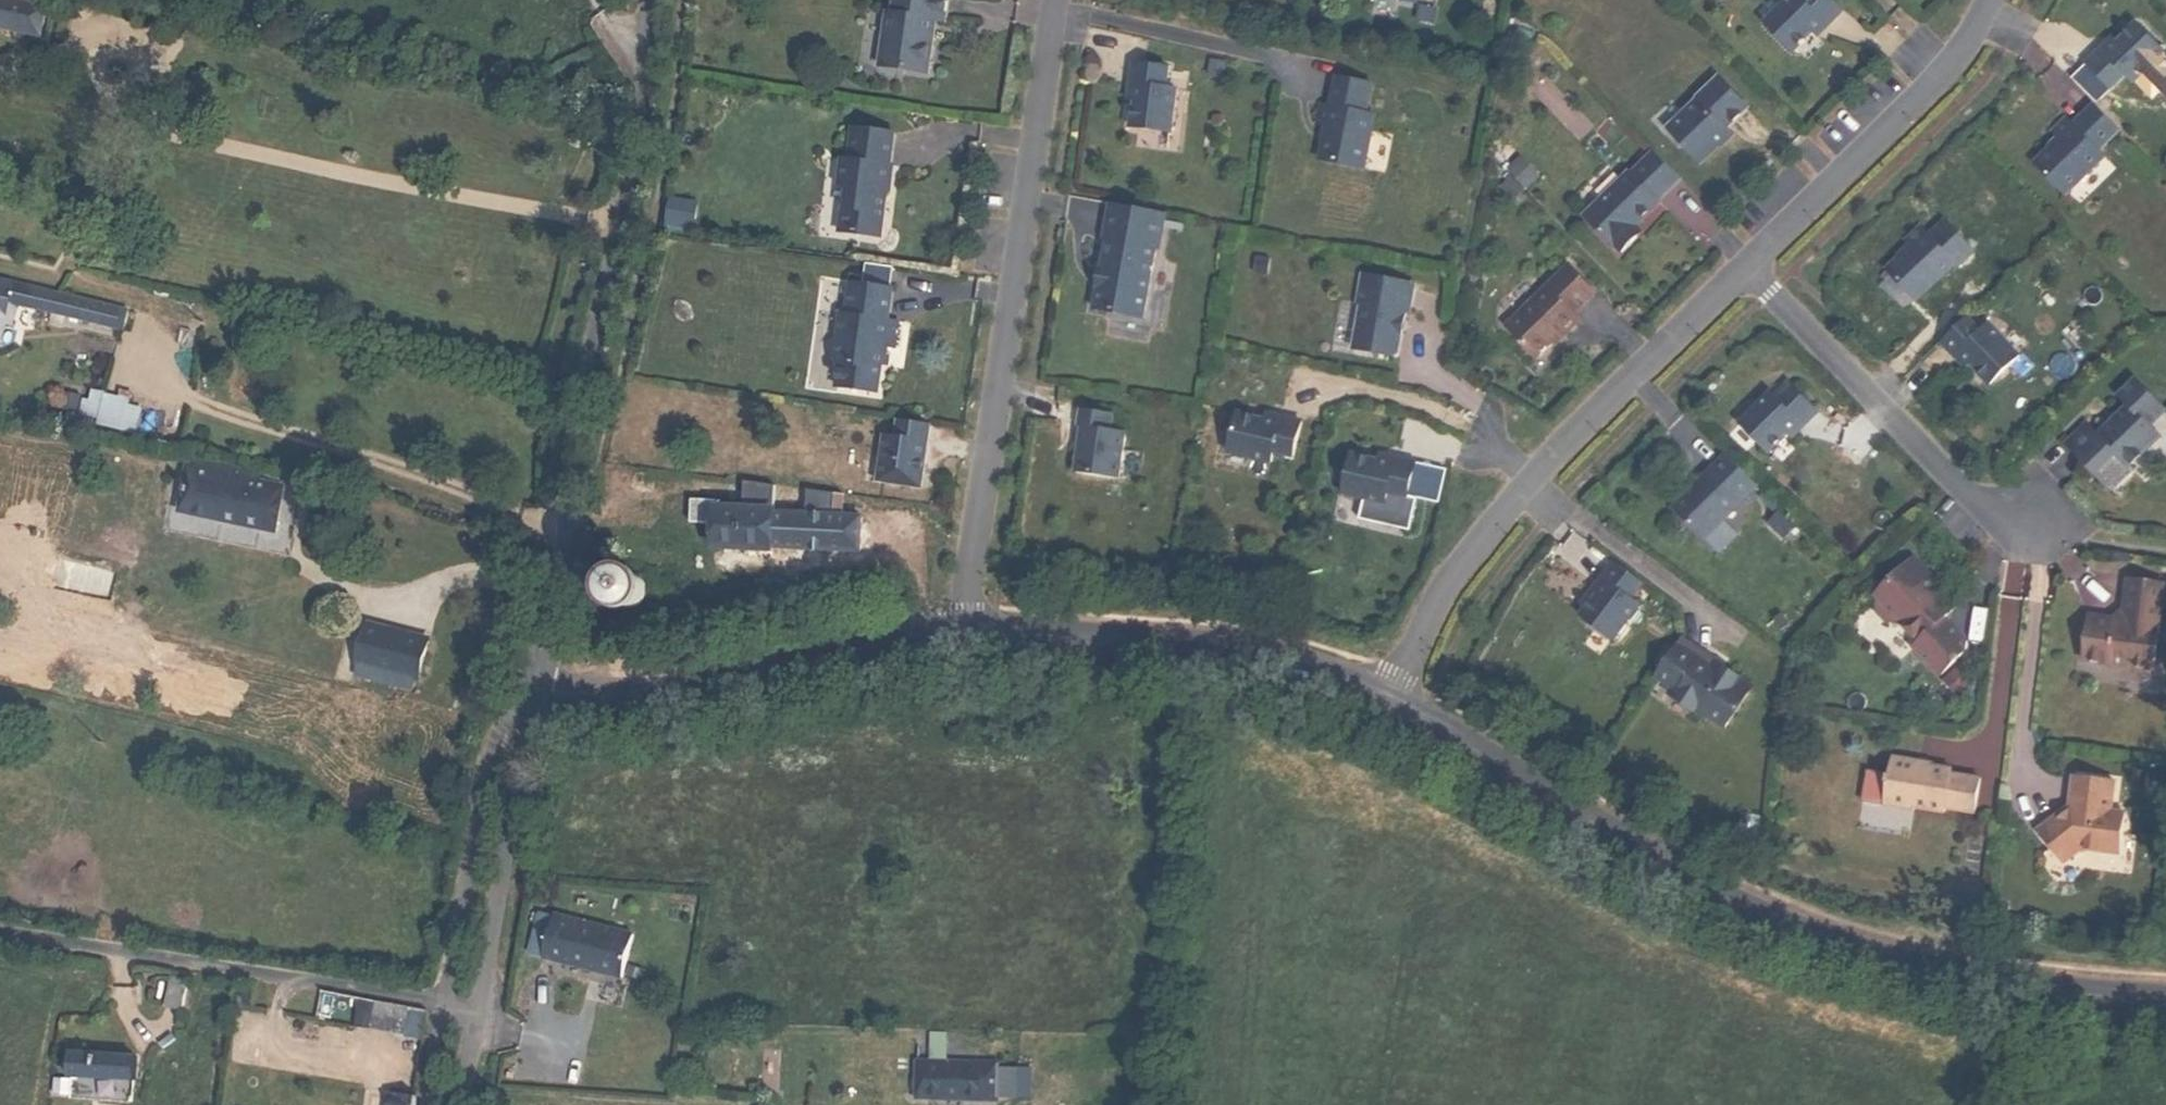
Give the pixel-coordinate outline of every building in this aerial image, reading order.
[(33,9),(33,6),(50,10),(53,0),(0,0),(0,1),(33,9)] [(882,65),(931,72),(936,34),(934,33),(936,19),(938,19),(946,20),(949,0),(897,0),(895,12),(890,11),(882,65)] [(1838,7),(1831,0),(1780,0),(1760,19),(1788,49),(1808,30),(1819,19),(1823,23),(1838,7)] [(0,1),(0,27),(26,34),(33,9),(0,1)] [(33,9),(26,34),(43,38),(50,14),(33,9)] [(2096,44),(2082,61),(2109,83),(2122,68),(2130,75),(2159,42),(2128,15),(2111,36),(2100,47),(2096,44)] [(1819,19),(1808,30),(1811,34),(1823,23),(1819,19)] [(2100,47),(2111,36),(2106,32),(2096,44),(2100,47)] [(1124,126),(1165,131),(1170,90),(1160,88),(1162,67),(1127,62),(1124,83),(1130,84),(1128,99),(1124,126)] [(1680,142),(1697,160),(1715,142),(1728,130),(1722,124),(1744,104),(1715,74),(1693,95),(1694,97),(1680,110),(1664,125),(1680,142)] [(1358,167),(1365,129),(1368,114),(1359,112),(1365,83),(1330,76),(1325,105),(1315,103),(1311,123),(1317,124),(1321,125),(1319,136),(1313,158),(1358,167)] [(2031,161),(2062,192),(2101,154),(2095,148),(2116,127),(2091,102),(2070,122),(2063,115),(2049,129),(2053,134),(2056,137),(2047,145),(2031,161)] [(848,186),(843,232),(884,237),(890,191),(893,191),(896,166),(893,165),(897,133),(856,128),(852,160),(845,160),(842,185),(848,186)] [(1728,130),(1715,142),(1718,145),(1731,133),(1728,130)] [(2045,142),(2047,145),(2056,137),(2053,134),(2045,142)] [(1581,213),(1617,250),(1633,235),(1627,229),(1633,224),(1656,201),(1654,199),(1677,176),(1650,149),(1627,171),(1625,169),(1617,178),(1587,208),(1581,213)] [(1517,155),(1505,166),(1523,186),(1535,174),(1517,155)] [(1508,175),(1497,185),(1510,198),(1521,188),(1508,175)] [(694,203),(672,199),(668,221),(690,225),(694,203)] [(700,204),(694,203),(690,225),(668,221),(667,225),(692,230),(693,226),(696,226),(700,204)] [(1153,248),(1159,212),(1105,203),(1099,238),(1102,239),(1097,269),(1095,268),(1092,285),(1094,285),(1090,309),(1138,317),(1150,247),(1153,248)] [(1896,255),(1883,267),(1913,299),(1952,262),(1954,264),(1971,249),(1942,217),(1926,233),(1917,224),(1902,238),(1905,240),(1908,243),(1896,255)] [(1627,229),(1633,235),(1638,229),(1633,224),(1627,229)] [(1892,252),(1896,255),(1908,243),(1905,240),(1892,252)] [(1503,324),(1533,356),(1550,339),(1558,332),(1560,334),(1576,318),(1570,312),(1592,291),(1565,264),(1503,324)] [(1357,302),(1349,347),(1389,355),(1394,351),(1401,310),(1405,311),(1410,283),(1359,273),(1354,302),(1357,302)] [(0,279),(0,352),(8,321),(15,323),(19,305),(125,331),(130,311),(0,279)] [(840,387),(881,393),(887,347),(897,348),(901,323),(891,321),(895,289),(853,283),(849,315),(843,315),(840,339),(829,343),(837,363),(843,364),(840,387)] [(1963,315),(1938,340),(1952,356),(1957,352),(1967,362),(1987,382),(2015,354),(1985,322),(1977,330),(1963,315)] [(1550,339),(1552,341),(1560,334),(1558,332),(1550,339)] [(1957,352),(1952,356),(1963,366),(1967,362),(1957,352)] [(2083,420),(2062,441),(2097,476),(2097,482),(2101,486),(2107,487),(2111,490),(2132,470),(2127,464),(2158,434),(2147,423),(2163,407),(2132,375),(2115,392),(2125,402),(2112,413),(2117,418),(2098,436),(2094,432),(2083,420)] [(1767,391),(1736,421),(1765,450),(1784,432),(1795,421),(1799,424),(1814,410),(1789,385),(1775,399),(1767,391)] [(83,413),(102,417),(107,393),(95,390),(93,401),(86,400),(83,413)] [(108,395),(101,426),(138,434),(144,409),(132,406),(135,394),(123,391),(122,398),(108,395)] [(67,394),(64,410),(81,412),(84,397),(67,394)] [(1078,426),(1070,472),(1115,478),(1121,431),(1107,429),(1109,413),(1076,409),(1074,426),(1078,426)] [(1234,411),(1225,450),(1266,459),(1268,449),(1289,454),(1297,419),(1276,414),(1275,420),(1260,416),(1234,411)] [(1261,412),(1260,416),(1275,420),(1276,414),(1261,412)] [(2094,432),(2098,436),(2117,418),(2112,413),(2094,432)] [(934,426),(901,421),(899,437),(887,436),(881,483),(925,489),(934,426)] [(1795,421),(1784,432),(1788,435),(1799,424),(1795,421)] [(1756,484),(1725,452),(1708,468),(1710,470),(1677,502),(1677,511),(1703,537),(1726,514),(1756,484)] [(1353,453),(1344,494),(1384,503),(1387,493),(1408,497),(1416,463),(1395,458),(1394,463),(1379,460),(1353,453)] [(1380,454),(1379,460),(1394,463),(1395,458),(1380,454)] [(282,493),(258,487),(241,482),(243,476),(190,461),(179,503),(222,516),(225,509),(255,517),(255,524),(272,529),(282,493)] [(241,482),(258,487),(259,481),(243,476),(241,482)] [(1779,509),(1767,521),(1783,536),(1794,525),(1779,509)] [(769,512),(767,546),(786,547),(788,514),(769,512)] [(788,514),(786,547),(807,548),(809,515),(788,514)] [(809,515),(807,548),(862,552),(864,518),(809,515)] [(1915,558),(1877,597),(1879,599),(1879,612),(1892,624),(1905,624),(1923,641),(1918,647),(1946,674),(1953,666),(1971,647),(1972,641),(1947,618),(1958,607),(1944,594),(1928,578),(1931,574),(1915,558)] [(1578,614),(1611,637),(1636,604),(1627,597),(1640,580),(1611,559),(1599,576),(1603,580),(1594,592),(1578,614)] [(1931,574),(1928,578),(1944,594),(1947,588),(1931,574)] [(1590,589),(1594,592),(1603,580),(1599,576),(1590,589)] [(2164,581),(2128,576),(2123,612),(2126,616),(2118,622),(2115,618),(2093,615),(2087,620),(2081,658),(2124,663),(2128,668),(2147,671),(2151,667),(2164,581)] [(2088,611),(2087,620),(2093,615),(2115,618),(2118,622),(2126,616),(2123,612),(2128,576),(2125,576),(2120,615),(2088,611)] [(645,605),(647,597),(647,594),(644,587),(638,581),(631,578),(625,578),(618,582),(614,585),(610,593),(610,598),(612,606),(618,612),(625,615),(630,615),(638,613),(642,609),(645,605)] [(1680,634),(1652,675),(1670,686),(1676,691),(1673,697),(1691,708),(1692,706),(1701,711),(1722,725),(1750,685),(1720,665),(1717,671),(1709,666),(1713,660),(1714,657),(1680,634)] [(412,706),(421,667),(362,654),(352,693),(412,706)] [(1713,660),(1709,666),(1717,671),(1720,665),(1713,660)] [(1946,674),(1939,680),(1955,696),(1969,682),(1953,666),(1946,674)] [(1666,692),(1673,697),(1676,691),(1670,686),(1666,692)] [(1700,714),(1701,711),(1692,706),(1691,708),(1700,714)] [(1882,803),(1911,808),(1911,805),(1941,810),(1941,806),(1971,810),(1976,776),(1947,772),(1948,767),(1930,764),(1915,762),(1915,759),(1890,755),(1887,773),(1884,772),(1883,781),(1886,781),(1882,803)] [(2054,812),(2034,827),(2061,859),(2078,845),(2117,851),(2122,810),(2109,809),(2112,779),(2071,774),(2067,804),(2066,810),(2057,816),(2054,812)] [(2067,804),(2054,812),(2057,816),(2066,810),(2067,804)] [(636,930),(556,913),(545,960),(565,965),(566,961),(625,974),(636,930)] [(69,954),(67,962),(76,964),(78,955),(69,954)] [(645,974),(648,963),(633,960),(631,970),(645,974)] [(193,978),(174,974),(168,1005),(187,1008),(193,978)] [(379,1003),(374,1026),(407,1032),(412,1009),(379,1003)] [(137,1057),(72,1052),(70,1078),(136,1081),(137,1057)] [(997,1069),(997,1067),(917,1064),(917,1080),(917,1091),(917,1099),(996,1100),(996,1098),(997,1069)] [(1016,1070),(997,1069),(996,1098),(1015,1099),(1016,1070)] [(416,1096),(389,1092),(387,1104),(415,1104),(416,1096)]
